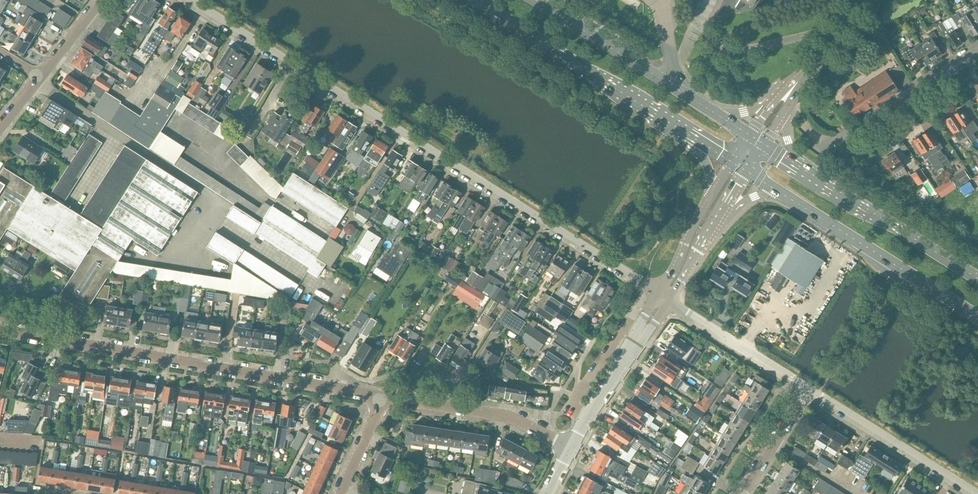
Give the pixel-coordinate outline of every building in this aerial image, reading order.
[(30,8),(35,11),(41,2),(38,0),(35,0),(30,8)] [(152,17),(160,4),(155,0),(139,0),(131,14),(150,26),(155,19),(152,17)] [(736,7),(739,9),(744,2),(751,6),(755,0),(740,0),(736,7)] [(41,2),(35,11),(40,14),(46,5),(41,2)] [(46,5),(40,14),(43,16),(45,17),(51,8),(46,5)] [(28,7),(18,22),(25,26),(36,33),(42,23),(40,21),(43,16),(40,14),(35,11),(30,8),(28,7)] [(155,29),(141,50),(150,56),(163,37),(168,29),(167,29),(177,13),(168,7),(158,23),(163,25),(159,31),(155,29)] [(958,28),(963,24),(971,37),(973,36),(975,37),(977,35),(977,21),(970,9),(971,11),(960,18),(957,13),(951,16),(958,28)] [(110,15),(120,22),(124,17),(114,10),(110,15)] [(120,22),(110,15),(107,20),(117,27),(120,22)] [(168,28),(168,29),(163,37),(170,42),(176,33),(182,37),(191,23),(180,16),(176,23),(174,22),(171,26),(172,27),(171,30),(168,28)] [(117,27),(107,20),(104,25),(114,32),(117,27)] [(943,33),(954,49),(962,43),(952,27),(947,30),(942,22),(938,25),(943,33)] [(114,32),(104,25),(100,31),(110,37),(114,32)] [(30,43),(36,33),(25,26),(19,36),(30,43)] [(212,35),(202,29),(193,43),(191,47),(200,53),(202,49),(203,49),(212,35)] [(100,31),(97,36),(107,42),(110,37),(100,31)] [(920,44),(932,62),(938,59),(937,58),(942,55),(936,46),(941,43),(933,31),(928,34),(930,38),(920,44)] [(119,36),(114,32),(110,37),(107,42),(112,46),(119,36)] [(88,35),(82,45),(100,56),(101,57),(108,47),(103,45),(95,39),(88,35)] [(198,56),(204,60),(208,53),(212,55),(221,41),(212,35),(203,49),(202,49),(200,53),(198,56)] [(30,43),(19,36),(12,47),(23,54),(30,43)] [(891,51),(887,44),(882,47),(884,49),(883,50),(886,55),(891,51)] [(932,62),(920,44),(911,50),(908,46),(903,50),(911,62),(915,59),(921,68),(925,65),(926,66),(932,62)] [(81,46),(76,54),(95,66),(101,69),(103,66),(92,59),(94,55),(81,46)] [(226,71),(238,51),(229,46),(221,59),(221,60),(217,65),(226,71)] [(143,53),(137,49),(131,59),(137,62),(143,53)] [(238,51),(226,71),(223,75),(233,80),(238,71),(247,57),(238,51)] [(76,54),(70,63),(90,75),(95,66),(76,54)] [(0,63),(0,67),(6,70),(9,65),(2,60),(0,63)] [(165,80),(177,88),(178,86),(171,81),(175,74),(176,74),(182,65),(176,62),(170,71),(171,71),(165,80)] [(244,83),(260,93),(272,73),(257,63),(244,83)] [(128,74),(129,75),(136,79),(139,73),(132,69),(128,74)] [(872,107),(898,90),(898,89),(886,72),(855,92),(852,87),(844,93),(847,97),(842,100),(854,117),(871,106),(872,107)] [(86,86),(68,74),(62,83),(82,96),(88,87),(86,86)] [(136,79),(129,75),(124,84),(130,88),(136,79)] [(98,76),(94,83),(106,90),(108,92),(113,85),(98,76)] [(92,112),(92,113),(149,149),(150,149),(160,132),(175,109),(179,103),(178,103),(183,95),(184,93),(177,89),(177,88),(165,80),(163,79),(157,89),(152,98),(140,116),(120,103),(121,102),(105,92),(100,100),(95,108),(92,112)] [(184,79),(177,89),(184,93),(185,92),(187,90),(184,88),(188,82),(184,79)] [(90,80),(86,86),(88,87),(97,93),(95,96),(100,100),(105,92),(106,90),(94,83),(90,80)] [(201,84),(195,80),(188,91),(189,92),(187,95),(192,98),(200,86),(201,84)] [(204,95),(206,90),(200,86),(192,98),(193,99),(204,106),(209,98),(204,95)] [(217,92),(209,105),(220,112),(228,99),(217,92)] [(183,95),(178,103),(179,103),(175,109),(182,114),(188,103),(191,99),(192,100),(193,99),(192,98),(187,95),(185,97),(183,95)] [(48,98),(40,111),(43,114),(39,119),(59,131),(64,123),(71,128),(78,117),(48,98)] [(188,103),(182,114),(187,117),(194,107),(188,103)] [(298,124),(290,136),(289,138),(290,139),(304,147),(307,141),(298,135),(302,130),(306,132),(312,123),(316,125),(324,112),(315,106),(311,113),(308,112),(305,117),(302,121),(303,122),(300,126),(298,124)] [(193,120),(199,110),(194,107),(187,117),(193,120)] [(968,136),(972,143),(976,140),(972,133),(977,129),(972,119),(970,121),(962,108),(958,111),(957,111),(954,112),(954,114),(953,114),(968,136)] [(198,124),(204,113),(199,110),(193,120),(198,124)] [(283,149),(290,139),(289,138),(290,136),(285,133),(296,117),(285,110),(281,116),(274,112),(261,131),(271,138),(268,142),(276,146),(277,145),(283,149)] [(204,113),(198,124),(203,127),(210,117),(204,113)] [(240,124),(245,127),(252,117),(246,114),(240,124)] [(944,120),(959,142),(968,136),(953,114),(951,114),(949,116),(948,117),(944,120)] [(347,121),(337,115),(328,129),(333,133),(328,141),(332,144),(347,121)] [(210,117),(203,127),(209,130),(215,120),(210,117)] [(215,120),(209,130),(214,134),(220,124),(215,120)] [(334,144),(315,172),(329,180),(344,156),(336,151),(338,147),(342,149),(346,144),(356,127),(349,122),(338,139),(334,144)] [(220,124),(214,134),(223,139),(230,129),(221,123),(220,124)] [(922,135),(942,167),(949,162),(944,154),(943,155),(939,150),(942,148),(939,141),(930,129),(926,131),(925,131),(923,133),(922,134),(922,135)] [(150,149),(158,154),(168,137),(160,132),(150,149)] [(365,156),(362,154),(372,137),(364,132),(353,149),(352,149),(346,158),(359,166),(365,156)] [(102,143),(89,135),(86,139),(99,148),(102,143)] [(942,167),(922,135),(921,135),(920,135),(917,136),(917,138),(913,140),(921,153),(924,159),(927,158),(936,171),(942,167)] [(23,137),(15,150),(34,162),(42,149),(23,137)] [(176,142),(168,137),(158,154),(166,159),(176,142)] [(83,144),(96,153),(99,148),(86,139),(83,144)] [(376,139),(366,155),(367,155),(359,167),(365,170),(372,159),(378,162),(388,146),(376,139)] [(184,147),(176,142),(166,159),(174,164),(179,156),(184,147)] [(291,142),(287,147),(296,154),(300,148),(291,142)] [(96,153),(83,144),(79,149),(93,158),(96,153)] [(226,153),(240,166),(240,167),(249,157),(235,144),(226,153)] [(146,159),(124,145),(119,154),(141,168),(146,159)] [(59,155),(68,160),(70,157),(73,153),(64,148),(59,155)] [(76,154),(90,162),(93,158),(79,149),(76,154)] [(375,178),(367,190),(377,196),(389,176),(385,173),(384,173),(388,166),(389,167),(394,169),(402,156),(393,150),(375,178)] [(76,155),(73,153),(70,157),(87,167),(90,162),(76,154),(76,155)] [(889,166),(893,173),(903,167),(894,153),(890,155),(890,154),(885,157),(884,159),(882,160),(886,168),(889,166)] [(119,154),(113,163),(135,177),(141,168),(119,154)] [(240,167),(244,171),(255,160),(250,155),(249,157),(240,167)] [(173,165),(178,168),(179,167),(184,159),(179,156),(174,164),(173,165)] [(267,163),(261,156),(257,161),(263,167),(267,163)] [(68,160),(71,162),(70,164),(84,172),(87,167),(70,157),(68,160)] [(119,202),(114,210),(109,218),(106,224),(103,229),(96,239),(121,256),(132,239),(152,207),(172,176),(146,159),(141,168),(135,177),(130,186),(124,194),(119,202)] [(178,168),(183,171),(184,170),(189,163),(184,159),(179,167),(178,168)] [(244,171),(248,175),(259,164),(255,160),(244,171)] [(403,189),(418,165),(409,160),(401,173),(405,175),(398,186),(403,189)] [(306,161),(301,170),(311,176),(316,168),(306,161)] [(113,163),(108,172),(130,186),(135,177),(113,163)] [(183,171),(188,175),(189,174),(194,166),(189,163),(184,170),(183,171)] [(67,168),(81,177),(84,172),(70,164),(67,168)] [(253,179),(263,168),(259,164),(248,175),(253,179)] [(418,165),(403,189),(409,192),(416,182),(419,184),(427,171),(418,165)] [(188,175),(193,178),(194,177),(199,169),(194,166),(189,174),(188,175)] [(8,228),(34,186),(5,167),(0,175),(0,235),(2,237),(8,228)] [(64,173),(78,182),(81,177),(67,168),(64,173)] [(257,183),(267,172),(263,168),(253,179),(257,183)] [(920,168),(911,175),(917,185),(927,178),(920,168)] [(193,178),(198,181),(199,180),(204,172),(199,169),(194,177),(193,178)] [(957,186),(963,182),(963,183),(969,179),(964,170),(958,174),(952,178),(957,186)] [(108,172),(102,181),(124,194),(130,186),(108,172)] [(198,181),(203,184),(204,184),(209,176),(204,172),(199,180),(198,181)] [(257,183),(261,187),(272,176),(267,172),(257,183)] [(61,178),(75,187),(78,182),(64,173),(61,178)] [(281,191),(286,195),(298,176),(293,173),(284,188),(281,191)] [(429,173),(414,198),(421,202),(427,193),(428,194),(438,178),(429,173)] [(172,176),(152,207),(165,216),(159,225),(171,233),(198,192),(172,176)] [(208,188),(209,187),(214,179),(209,176),(204,184),(203,184),(208,188)] [(263,189),(266,191),(276,181),(272,176),(261,187),(263,189)] [(303,179),(298,176),(286,195),(291,198),(303,179)] [(58,183),(72,191),(75,187),(61,178),(58,183)] [(208,188),(213,191),(214,190),(219,182),(214,179),(209,187),(208,188)] [(303,179),(291,198),(296,201),(308,182),(303,179)] [(945,185),(937,190),(942,197),(955,188),(949,179),(943,183),(945,185)] [(102,181),(97,189),(119,202),(124,194),(102,181)] [(266,191),(271,194),(280,185),(276,181),(266,191)] [(213,191),(218,194),(219,194),(224,185),(219,182),(214,190),(213,191)] [(308,182),(296,201),(301,204),(313,186),(308,182)] [(440,207),(448,194),(452,187),(448,184),(444,182),(435,196),(432,201),(440,207)] [(55,188),(69,196),(72,191),(58,183),(55,188)] [(218,194),(223,197),(224,197),(229,189),(224,185),(219,194),(218,194)] [(281,191),(284,188),(282,187),(280,185),(271,194),(276,198),(281,191)] [(337,199),(344,187),(340,185),(333,196),(337,199)] [(8,228),(41,249),(68,207),(34,186),(8,228)] [(318,189),(313,186),(301,204),(306,207),(318,189)] [(448,194),(440,207),(436,214),(441,217),(449,205),(452,207),(461,193),(452,187),(448,194)] [(52,193),(66,201),(69,196),(55,188),(52,193)] [(97,189),(92,197),(114,210),(119,202),(97,189)] [(223,197),(228,201),(229,200),(234,192),(229,189),(224,197),(223,197)] [(306,207),(311,211),(323,192),(318,189),(306,207)] [(347,206),(354,195),(349,191),(342,203),(347,206)] [(229,200),(228,201),(233,204),(239,195),(234,192),(229,200)] [(328,195),(323,192),(311,211),(316,214),(328,195)] [(51,195),(64,203),(66,201),(52,193),(51,195)] [(233,204),(234,204),(238,207),(239,207),(244,198),(239,195),(233,204)] [(328,195),(316,214),(321,217),(333,198),(328,195)] [(457,230),(458,228),(459,227),(466,216),(467,216),(476,202),(466,196),(457,210),(461,212),(459,216),(458,216),(452,226),(457,230)] [(92,197),(87,205),(109,218),(114,210),(92,197)] [(965,211),(975,217),(977,214),(977,215),(977,197),(974,203),(971,201),(965,211)] [(238,207),(244,211),(244,210),(249,202),(244,198),(239,207),(238,207)] [(333,198),(321,217),(326,220),(338,202),(333,198)] [(369,201),(361,214),(368,219),(376,206),(369,201)] [(244,211),(249,214),(254,205),(249,202),(244,210),(244,211)] [(261,222),(263,219),(271,206),(264,202),(259,208),(254,217),(255,218),(261,222)] [(338,202),(326,220),(331,223),(343,205),(338,202)] [(466,216),(459,227),(460,229),(465,233),(467,232),(474,221),(475,222),(484,207),(476,202),(467,216),(466,216)] [(255,233),(261,222),(255,218),(254,217),(249,214),(244,211),(238,207),(234,204),(226,216),(254,234),(255,233)] [(80,215),(103,229),(106,224),(109,218),(87,205),(80,215)] [(254,217),(259,208),(254,205),(249,214),(254,217)] [(269,222),(277,209),(272,205),(271,206),(263,219),(268,222),(269,222)] [(348,208),(343,205),(331,223),(336,227),(348,208)] [(41,249),(75,270),(96,239),(103,229),(80,215),(68,207),(41,249)] [(152,207),(132,239),(157,255),(171,233),(159,225),(165,216),(152,207)] [(371,216),(380,222),(386,212),(377,207),(371,216)] [(269,222),(273,225),(274,225),(282,212),(277,209),(269,222)] [(483,242),(498,216),(490,210),(481,225),(479,229),(482,231),(477,238),(483,242)] [(274,225),(278,228),(279,228),(287,215),(282,212),(274,225)] [(383,224),(393,229),(399,220),(389,214),(383,224)] [(279,228),(283,231),(284,232),(292,219),(287,215),(279,228)] [(774,215),(766,224),(771,229),(780,220),(774,215)] [(498,216),(483,242),(482,242),(488,245),(493,237),(492,237),(495,233),(499,236),(507,222),(498,216)] [(263,219),(261,222),(255,233),(260,236),(268,222),(263,219)] [(284,232),(288,235),(289,235),(297,222),(292,219),(284,232)] [(399,221),(394,230),(391,234),(389,233),(386,238),(393,242),(398,233),(404,223),(399,221)] [(268,222),(260,236),(264,239),(273,225),(269,222),(268,222)] [(289,235),(293,238),(294,238),(302,225),(297,222),(289,235)] [(355,230),(355,229),(355,227),(354,226),(353,225),(352,224),(351,224),(350,224),(349,224),(347,224),(346,225),(345,226),(345,227),(344,228),(344,229),(345,230),(345,231),(346,232),(347,233),(348,234),(349,234),(350,234),(352,234),(353,233),(354,232),(354,231),(355,230)] [(273,225),(264,239),(269,242),(278,228),(274,225),(273,225)] [(298,241),(299,241),(307,228),(302,225),(294,238),(298,241)] [(501,253),(496,260),(500,263),(512,244),(513,245),(521,231),(513,225),(504,239),(499,247),(503,249),(501,253)] [(283,231),(279,228),(278,228),(269,242),(274,245),(283,231)] [(304,244),(312,231),(307,228),(299,241),(303,244),(304,244)] [(8,230),(3,239),(13,245),(19,237),(8,230)] [(367,230),(355,250),(369,259),(381,238),(367,230)] [(274,245),(279,249),(288,235),(284,232),(283,231),(274,245)] [(304,244),(308,247),(309,248),(317,235),(312,231),(304,244)] [(500,263),(505,265),(510,258),(510,259),(512,255),(517,247),(522,250),(531,236),(521,231),(513,245),(512,244),(500,263)] [(216,232),(206,246),(213,251),(223,236),(216,232)] [(293,238),(289,235),(288,235),(279,249),(284,252),(293,238)] [(309,248),(313,250),(314,251),(322,238),(317,235),(309,248)] [(407,235),(403,241),(414,248),(417,242),(407,235)] [(213,251),(220,255),(230,240),(223,236),(213,251)] [(318,254),(316,257),(321,260),(326,263),(329,266),(331,266),(343,247),(329,237),(328,240),(327,241),(318,254)] [(293,238),(284,252),(289,255),(298,241),(294,238),(293,238)] [(327,241),(326,241),(322,238),(314,251),(318,254),(327,241)] [(770,285),(779,291),(788,277),(798,283),(794,289),(802,294),(822,261),(796,244),(787,238),(770,265),(779,271),(770,285)] [(90,303),(99,289),(111,272),(118,261),(121,256),(96,239),(75,270),(59,295),(77,306),(82,298),(90,303)] [(536,239),(527,254),(529,255),(526,260),(528,261),(526,265),(525,265),(519,273),(524,276),(530,267),(544,245),(536,239)] [(227,260),(237,245),(230,240),(220,255),(227,260)] [(414,249),(425,256),(431,247),(419,240),(414,249)] [(299,241),(298,241),(289,255),(294,258),(303,244),(299,241)] [(386,252),(376,267),(382,271),(394,278),(411,250),(400,243),(398,242),(393,249),(391,248),(388,254),(386,252)] [(31,244),(27,250),(32,253),(34,252),(37,248),(31,244)] [(308,247),(304,244),(303,244),(294,258),(299,261),(308,247)] [(244,249),(237,245),(227,260),(234,264),(235,263),(244,249)] [(425,256),(437,263),(440,259),(435,255),(439,249),(438,249),(432,245),(431,247),(425,256)] [(553,251),(544,245),(530,267),(535,271),(540,262),(544,265),(553,251)] [(313,250),(309,248),(308,247),(299,261),(304,265),(313,250)] [(235,263),(240,266),(249,253),(244,249),(235,263)] [(11,273),(23,253),(18,250),(14,256),(10,254),(1,267),(11,273)] [(23,253),(11,273),(20,279),(29,265),(25,262),(30,253),(28,251),(25,250),(23,253)] [(316,257),(318,254),(314,251),(313,250),(304,265),(309,268),(316,257)] [(760,254),(755,251),(752,256),(757,259),(760,254)] [(740,267),(747,257),(740,252),(733,262),(740,267)] [(253,256),(249,253),(240,266),(245,270),(253,256)] [(569,261),(557,253),(546,270),(554,275),(550,281),(555,284),(559,278),(569,261)] [(445,268),(448,270),(454,260),(444,254),(438,264),(445,268)] [(253,256),(245,270),(250,273),(258,259),(253,256)] [(309,268),(307,271),(312,274),(321,260),(316,257),(309,268)] [(747,257),(740,267),(748,272),(755,262),(747,257)] [(258,259),(250,273),(255,276),(263,262),(258,259)] [(448,270),(453,274),(461,263),(455,259),(454,260),(448,270)] [(317,277),(326,263),(321,260),(312,274),(317,277)] [(118,261),(111,272),(131,275),(133,263),(118,261)] [(57,262),(53,269),(65,277),(69,270),(57,262)] [(263,262),(255,276),(259,279),(268,265),(263,262)] [(721,262),(718,266),(717,266),(710,278),(723,286),(730,276),(736,279),(732,286),(746,295),(753,283),(753,284),(756,279),(751,277),(748,277),(747,279),(739,274),(739,275),(727,267),(727,266),(721,262)] [(140,265),(133,263),(131,275),(138,276),(140,265)] [(274,289),(269,285),(264,282),(259,279),(255,276),(250,273),(245,270),(240,266),(235,263),(234,264),(231,279),(230,291),(233,292),(240,293),(288,300),(289,298),(284,295),(279,292),(274,289)] [(432,273),(443,279),(448,271),(437,264),(432,273)] [(561,284),(569,289),(569,288),(572,284),(573,284),(583,269),(574,264),(561,284)] [(147,266),(140,265),(138,276),(145,277),(147,266)] [(268,265),(259,279),(264,282),(273,269),(268,265)] [(145,277),(153,279),(155,267),(147,266),(145,277)] [(460,266),(455,275),(459,277),(465,269),(460,266)] [(153,279),(160,280),(162,268),(155,267),(153,279)] [(160,280),(167,281),(169,269),(162,268),(160,280)] [(167,281),(175,282),(177,270),(169,269),(167,281)] [(273,269),(264,282),(269,285),(278,272),(273,269)] [(592,275),(583,269),(573,284),(572,284),(569,288),(579,294),(584,288),(592,275)] [(175,282),(182,283),(184,272),(177,270),(175,282)] [(472,284),(478,274),(473,270),(466,281),(472,284)] [(182,283),(189,285),(191,273),(184,272),(182,283)] [(278,272),(269,285),(274,289),(283,275),(278,272)] [(454,288),(459,279),(448,272),(444,278),(452,284),(451,286),(454,288)] [(189,285),(198,286),(199,274),(191,273),(189,285)] [(198,286),(206,287),(207,275),(199,274),(198,286)] [(478,274),(472,284),(477,288),(484,277),(478,274)] [(206,287),(214,288),(215,277),(207,275),(206,287)] [(283,275),(274,289),(279,292),(288,278),(283,275)] [(482,291),(494,298),(506,280),(500,276),(494,285),(488,282),(482,291)] [(222,290),(223,278),(215,277),(214,288),(222,290)] [(230,291),(231,279),(223,278),(222,290),(230,291)] [(288,278),(279,292),(284,295),(293,281),(288,278)] [(597,278),(585,298),(581,305),(581,306),(586,310),(588,309),(589,308),(590,309),(597,299),(596,299),(601,291),(606,284),(597,278)] [(484,295),(474,289),(459,279),(454,288),(478,303),(484,295)] [(506,280),(494,298),(505,306),(510,300),(504,296),(506,292),(500,288),(506,280)] [(293,281),(284,295),(289,298),(298,285),(293,281)] [(594,311),(595,309),(600,311),(602,311),(606,303),(615,290),(606,284),(601,291),(596,299),(597,299),(590,309),(586,316),(591,319),(595,312),(594,311)] [(103,285),(95,297),(108,299),(110,286),(103,285)] [(511,300),(522,307),(527,298),(520,293),(522,288),(519,286),(511,300)] [(140,304),(142,291),(135,290),(133,303),(140,304)] [(142,291),(140,304),(147,305),(149,292),(142,291)] [(213,299),(214,292),(206,291),(205,298),(213,299)] [(214,292),(213,299),(225,301),(227,294),(214,292)] [(540,306),(542,308),(550,296),(544,292),(536,304),(540,306)] [(179,311),(181,297),(174,296),(171,309),(179,311)] [(181,297),(179,311),(186,312),(188,298),(181,297)] [(256,307),(257,299),(244,297),(243,305),(256,307)] [(552,311),(558,301),(551,297),(545,306),(552,311)] [(77,306),(85,311),(90,303),(82,298),(77,306)] [(257,299),(256,307),(263,308),(264,300),(257,299)] [(492,299),(483,313),(484,314),(485,313),(489,316),(490,316),(498,303),(492,299)] [(311,300),(300,318),(310,324),(312,320),(321,306),(311,300)] [(289,305),(282,304),(279,317),(287,318),(289,305)] [(117,324),(120,307),(107,305),(104,322),(117,324)] [(156,330),(159,306),(153,305),(152,312),(146,311),(143,328),(156,330)] [(562,321),(566,323),(569,317),(571,315),(562,309),(563,307),(560,305),(554,316),(562,321)] [(159,306),(156,330),(168,332),(171,315),(165,314),(166,307),(159,306)] [(542,308),(540,306),(536,312),(545,317),(548,312),(542,308)] [(120,307),(117,324),(129,326),(132,309),(120,307)] [(506,307),(497,321),(518,334),(526,322),(517,316),(518,315),(506,307)] [(323,326),(314,341),(317,335),(321,337),(317,343),(332,352),(332,351),(343,358),(351,342),(360,328),(359,328),(367,315),(361,311),(348,332),(342,328),(337,335),(323,326)] [(194,337),(197,320),(198,317),(198,314),(186,312),(185,318),(182,335),(194,337)] [(484,314),(479,322),(488,328),(494,319),(490,316),(489,316),(485,313),(484,314)] [(371,317),(362,333),(367,337),(377,321),(371,317)] [(569,317),(566,323),(577,330),(581,324),(569,317)] [(524,331),(543,344),(549,336),(534,327),(537,322),(532,319),(524,331)] [(194,337),(207,339),(209,322),(197,320),(194,337)] [(314,340),(323,326),(312,320),(310,324),(309,325),(305,323),(300,332),(314,340)] [(209,322),(207,339),(219,341),(222,324),(209,322)] [(396,330),(399,324),(395,322),(391,328),(386,336),(391,338),(396,330)] [(266,325),(265,330),(262,347),(275,349),(277,332),(271,331),(272,325),(266,325)] [(581,340),(559,325),(554,332),(557,335),(563,339),(562,340),(575,349),(581,340)] [(252,328),(240,327),(236,326),(234,337),(238,338),(237,344),(250,346),(252,328)] [(401,338),(397,335),(388,349),(397,355),(406,340),(409,335),(411,331),(412,331),(406,327),(403,333),(404,334),(401,338)] [(265,330),(252,328),(250,346),(262,347),(265,330)] [(406,340),(397,355),(406,360),(415,346),(413,344),(418,335),(417,335),(419,332),(415,330),(413,332),(411,331),(409,335),(406,340)] [(543,344),(524,331),(518,339),(537,352),(543,344)] [(448,338),(445,343),(442,348),(435,343),(435,344),(433,343),(431,347),(432,348),(430,352),(437,356),(436,357),(444,363),(454,349),(450,346),(457,336),(451,333),(448,338)] [(667,347),(692,364),(701,352),(675,334),(667,347)] [(569,358),(575,349),(562,340),(563,339),(557,335),(552,343),(557,347),(556,349),(569,358)] [(461,344),(452,359),(461,365),(471,351),(470,350),(475,343),(466,337),(461,344)] [(518,340),(512,351),(519,355),(525,345),(518,340)] [(364,342),(352,362),(366,371),(378,350),(364,342)] [(500,357),(485,348),(477,360),(492,370),(500,357)] [(560,371),(566,363),(553,354),(548,351),(546,354),(542,352),(538,358),(540,360),(546,364),(547,362),(560,371)] [(521,359),(511,352),(506,359),(516,365),(521,359)] [(662,355),(656,362),(667,370),(679,379),(682,374),(685,371),(686,369),(671,358),(669,360),(662,355)] [(535,367),(534,369),(539,373),(537,377),(543,381),(546,377),(547,375),(554,380),(560,371),(547,362),(546,364),(540,360),(535,367)] [(518,370),(506,361),(500,369),(512,378),(518,370)] [(667,370),(656,362),(651,370),(678,389),(683,381),(679,379),(667,370)] [(27,378),(21,391),(33,397),(36,392),(41,394),(46,383),(41,381),(42,380),(35,376),(39,367),(29,363),(22,376),(27,378)] [(69,385),(71,369),(62,368),(60,378),(55,377),(54,387),(51,386),(49,399),(57,401),(59,393),(67,394),(69,385)] [(71,369),(69,385),(75,385),(73,392),(72,401),(79,402),(82,382),(79,381),(81,371),(71,369)] [(82,382),(79,402),(79,403),(85,404),(86,396),(86,395),(86,393),(87,393),(88,391),(94,392),(96,373),(87,372),(85,382),(82,382)] [(730,380),(734,382),(739,375),(735,372),(730,380)] [(96,373),(94,392),(93,397),(105,399),(106,390),(104,390),(106,375),(96,373)] [(769,389),(765,387),(769,382),(756,374),(749,385),(746,384),(743,388),(748,391),(762,400),(769,389)] [(108,385),(105,399),(111,400),(112,391),(119,392),(122,377),(112,376),(111,386),(108,385)] [(119,393),(117,406),(130,408),(131,397),(133,389),(130,389),(131,379),(122,377),(119,393)] [(654,395),(660,399),(670,406),(674,401),(664,394),(663,396),(657,391),(660,387),(646,378),(641,386),(654,395)] [(143,403),(147,382),(137,380),(136,390),(134,401),(143,403)] [(156,383),(147,382),(143,403),(151,404),(151,400),(153,401),(154,398),(156,383)] [(726,393),(732,385),(728,382),(723,390),(726,393)] [(170,386),(165,385),(162,401),(166,401),(162,420),(172,421),(174,410),(172,409),(176,387),(174,387),(174,386),(171,386),(170,386)] [(486,394),(504,397),(506,387),(489,385),(489,390),(487,390),(486,394)] [(670,406),(660,399),(654,395),(641,386),(635,393),(649,403),(652,398),(668,410),(670,406)] [(713,399),(720,389),(715,386),(707,396),(713,399)] [(188,404),(190,389),(181,387),(178,402),(176,412),(187,413),(188,404)] [(506,387),(504,397),(524,400),(524,399),(530,400),(531,396),(525,395),(526,391),(506,387)] [(6,388),(4,394),(14,397),(15,391),(6,388)] [(190,389),(188,404),(195,405),(195,407),(197,408),(197,405),(198,405),(200,390),(190,389)] [(213,408),(215,393),(206,391),(203,406),(204,406),(202,415),(211,417),(213,408)] [(748,391),(742,402),(755,410),(762,400),(748,391)] [(215,393),(213,408),(211,417),(219,418),(221,417),(222,409),(223,409),(225,394),(215,393)] [(716,400),(719,403),(724,395),(721,393),(716,400)] [(227,419),(232,420),(237,420),(240,397),(231,395),(227,419)] [(250,398),(240,397),(237,420),(246,422),(247,416),(248,413),(248,414),(250,398)] [(262,424),(266,401),(256,399),(253,422),(262,424)] [(266,401),(262,424),(272,425),(276,402),(266,401)] [(655,429),(656,430),(656,431),(661,423),(664,419),(656,413),(650,421),(641,414),(644,410),(630,401),(625,408),(645,422),(655,429)] [(742,402),(735,413),(749,421),(755,410),(742,402)] [(38,409),(41,410),(40,415),(46,416),(48,404),(37,403),(35,408),(38,409)] [(712,413),(717,406),(714,403),(709,410),(712,413)] [(281,420),(280,425),(294,427),(296,420),(293,420),(295,406),(283,404),(281,418),(281,420)] [(326,407),(320,405),(315,415),(321,419),(326,407)] [(625,408),(620,416),(633,426),(639,430),(642,426),(645,422),(625,408)] [(656,413),(664,419),(666,420),(668,416),(666,415),(667,414),(659,408),(656,413)] [(335,423),(334,424),(347,430),(352,419),(334,411),(330,421),(335,423)] [(705,423),(710,416),(707,413),(702,420),(705,423)] [(735,413),(729,423),(742,431),(749,421),(735,413)] [(816,438),(825,424),(814,417),(805,431),(816,438)] [(7,432),(22,433),(23,433),(29,421),(7,419),(7,427),(7,432)] [(312,423),(309,431),(316,434),(319,426),(312,423)] [(698,433),(704,426),(700,423),(695,431),(698,433)] [(729,423),(722,434),(735,442),(742,431),(729,423)] [(329,436),(327,440),(335,444),(337,439),(341,441),(347,430),(334,424),(329,435),(329,436)] [(406,444),(423,447),(426,426),(413,424),(412,432),(406,431),(404,442),(406,444)] [(614,424),(609,432),(631,447),(636,439),(614,424)] [(835,431),(825,424),(816,438),(827,444),(835,431)] [(429,442),(436,443),(439,427),(426,426),(423,447),(423,448),(428,449),(429,442)] [(275,427),(271,446),(282,448),(285,428),(275,427)] [(451,429),(439,427),(436,443),(449,445),(451,429)] [(464,431),(451,429),(449,445),(462,447),(464,431)] [(678,437),(674,442),(681,446),(683,444),(688,436),(679,429),(675,435),(678,437)] [(299,430),(292,445),(298,448),(305,434),(299,430)] [(462,447),(474,449),(476,433),(464,431),(462,447)] [(835,431),(827,444),(838,451),(846,438),(835,431)] [(603,440),(617,450),(619,447),(627,452),(631,447),(609,432),(603,440)] [(476,433),(474,449),(486,451),(489,435),(476,433)] [(691,443),(696,436),(693,434),(688,441),(691,443)] [(722,434),(716,444),(729,452),(735,442),(722,434)] [(636,441),(651,452),(668,463),(671,459),(651,446),(652,444),(645,440),(640,436),(636,441)] [(508,458),(515,443),(504,437),(496,452),(508,458)] [(97,446),(111,449),(112,442),(99,439),(97,446)] [(151,440),(148,454),(158,456),(166,458),(169,443),(161,442),(161,441),(151,440)] [(137,441),(137,444),(135,452),(136,452),(148,454),(150,443),(137,441)] [(112,442),(111,449),(123,451),(124,444),(112,442)] [(385,477),(393,459),(392,458),(398,447),(385,442),(380,453),(380,452),(372,471),(385,477)] [(124,444),(123,451),(136,453),(136,452),(135,452),(137,444),(128,443),(128,444),(124,444)] [(320,454),(333,460),(338,449),(325,443),(320,454)] [(508,458),(519,464),(527,449),(515,443),(508,458)] [(665,446),(662,451),(672,458),(679,448),(673,443),(669,448),(665,446)] [(716,444),(709,455),(722,463),(729,452),(716,444)] [(230,462),(223,461),(226,446),(220,445),(218,456),(216,466),(216,467),(229,469),(230,462)] [(803,458),(806,453),(795,446),(792,452),(803,458)] [(902,465),(871,446),(864,456),(895,476),(902,465)] [(230,462),(229,469),(241,471),(243,460),(245,450),(239,449),(236,463),(230,462)] [(527,449),(519,464),(531,469),(538,455),(527,449)] [(12,464),(10,451),(10,450),(4,451),(6,463),(12,464)] [(623,474),(625,470),(626,467),(619,463),(617,465),(609,461),(612,457),(598,450),(595,457),(594,457),(593,458),(615,470),(623,474)] [(24,465),(22,452),(22,451),(16,452),(18,464),(24,465)] [(22,452),(24,465),(30,465),(28,453),(28,451),(22,452)] [(191,462),(204,464),(205,453),(193,451),(191,462)] [(28,453),(30,465),(36,466),(38,452),(34,452),(28,453)] [(204,464),(216,466),(218,456),(205,454),(206,453),(205,453),(204,464)] [(806,453),(803,458),(814,465),(817,460),(806,453)] [(327,472),(333,460),(320,454),(315,466),(327,472)] [(852,460),(842,454),(837,462),(847,469),(852,460)] [(685,462),(696,468),(699,463),(688,456),(687,457),(685,455),(682,459),(685,461),(685,462)] [(722,463),(709,455),(702,465),(715,474),(722,463)] [(859,456),(850,470),(861,476),(869,462),(859,456)] [(623,474),(615,470),(593,458),(592,461),(593,461),(589,468),(602,475),(607,478),(609,475),(624,482),(627,476),(623,474)] [(243,460),(241,471),(252,473),(254,461),(243,460)] [(817,460),(814,465),(825,472),(828,467),(817,460)] [(666,469),(653,461),(647,471),(659,478),(666,469)] [(779,472),(793,480),(800,469),(786,461),(779,472)] [(696,468),(685,462),(681,467),(692,474),(696,468)] [(267,474),(268,467),(255,465),(254,473),(267,474)] [(38,480),(51,482),(53,468),(40,466),(38,480)] [(322,483),(327,472),(315,466),(309,478),(322,483)] [(647,472),(636,466),(632,472),(629,478),(640,484),(647,472)] [(488,482),(489,469),(483,468),(477,467),(475,479),(482,481),(488,482)] [(51,482),(63,484),(66,470),(53,468),(51,482)] [(88,489),(101,491),(103,477),(102,477),(103,471),(91,469),(90,475),(88,489)] [(298,471),(293,469),(290,475),(288,480),(292,482),(298,471)] [(489,469),(488,482),(494,483),(494,477),(497,478),(500,472),(496,470),(489,469)] [(63,484),(76,487),(78,472),(66,470),(63,484)] [(90,475),(78,472),(76,487),(88,489),(90,475)] [(779,472),(773,482),(786,491),(793,480),(779,472)] [(508,485),(512,477),(509,475),(504,484),(508,485)] [(659,482),(668,488),(671,485),(667,483),(670,479),(664,475),(659,482)] [(702,493),(703,493),(709,484),(696,475),(689,486),(702,493)] [(580,484),(595,493),(598,493),(611,493),(605,491),(604,492),(601,491),(603,486),(598,483),(585,476),(581,483),(581,482),(580,484)] [(931,491),(908,476),(897,493),(930,493),(931,491)] [(103,477),(101,491),(113,493),(116,479),(103,477)] [(512,477),(508,485),(521,488),(524,482),(512,477)] [(818,492),(825,481),(820,477),(813,489),(818,492)] [(322,483),(309,478),(304,489),(315,493),(317,493),(322,483)] [(273,482),(274,480),(266,479),(264,493),(272,493),(274,482),(273,482)] [(465,479),(461,493),(510,493),(495,490),(495,487),(465,479)] [(118,493),(120,493),(131,493),(133,482),(120,480),(118,493)] [(285,482),(274,480),(273,482),(274,482),(272,493),(283,493),(285,482)] [(411,483),(400,480),(397,491),(408,493),(409,493),(411,483)] [(818,492),(821,493),(824,493),(830,484),(825,481),(818,492)] [(133,482),(131,493),(144,493),(145,484),(133,482)] [(786,491),(773,482),(766,493),(768,493),(784,493),(786,491)] [(689,486),(685,483),(678,493),(679,493),(702,493),(689,486)] [(158,486),(145,484),(144,493),(156,493),(158,486)] [(595,493),(580,484),(578,487),(579,487),(576,493),(598,493),(595,493)] [(836,487),(830,484),(824,493),(831,493),(836,487)] [(170,488),(158,486),(156,493),(169,493),(170,488)]
